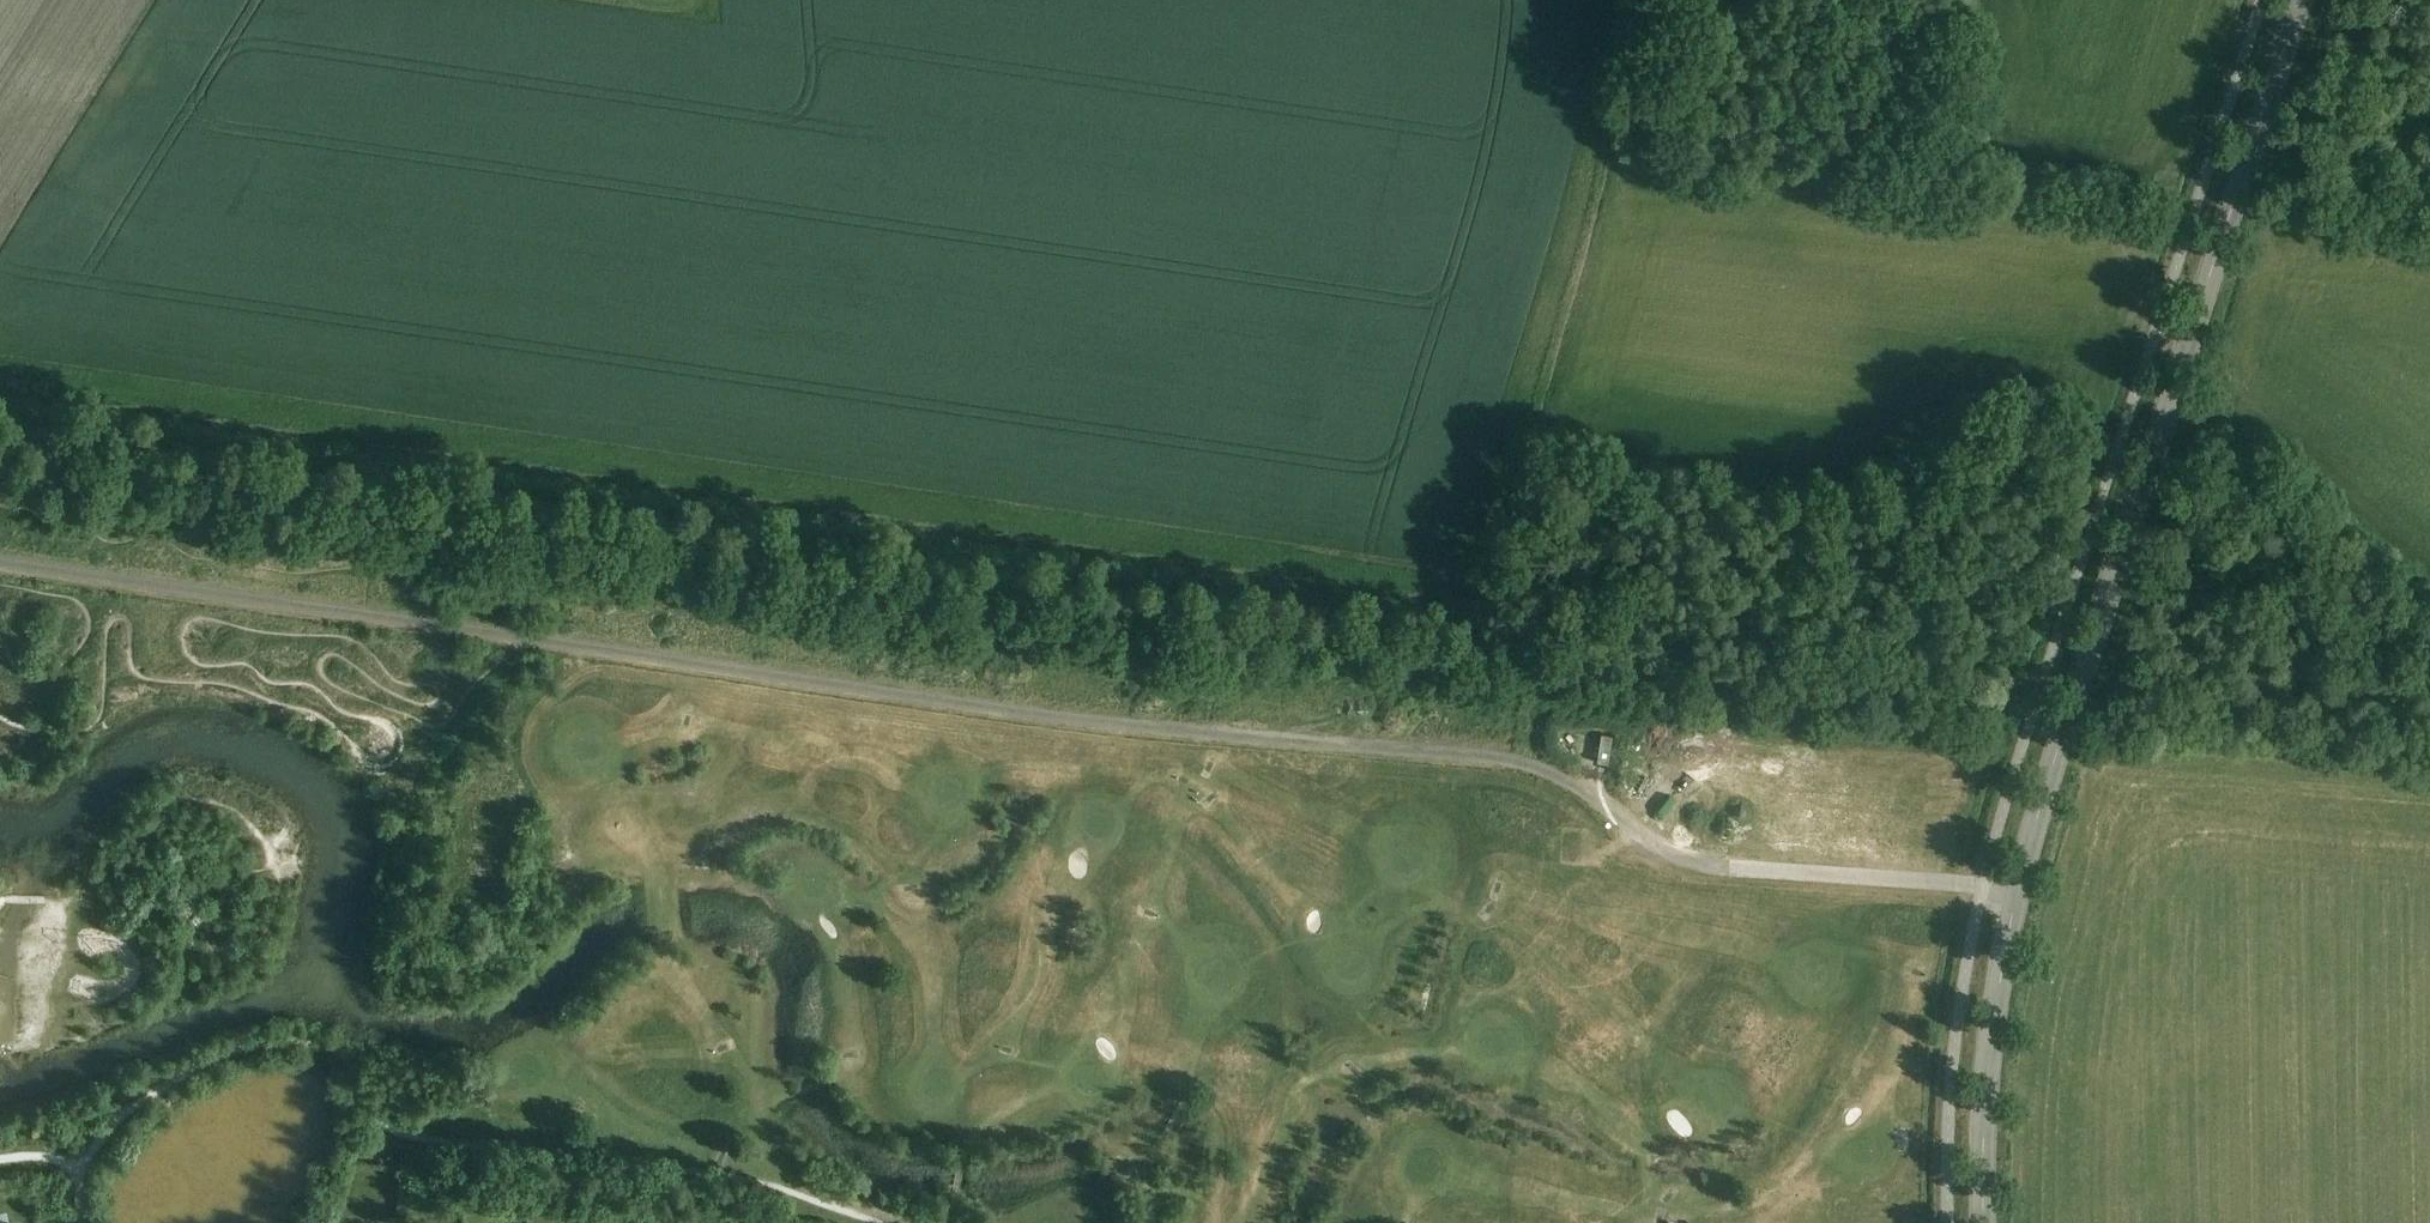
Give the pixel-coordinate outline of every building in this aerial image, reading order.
[(1079,885),(1090,876),(1078,862),(1068,871),(1079,885)]
